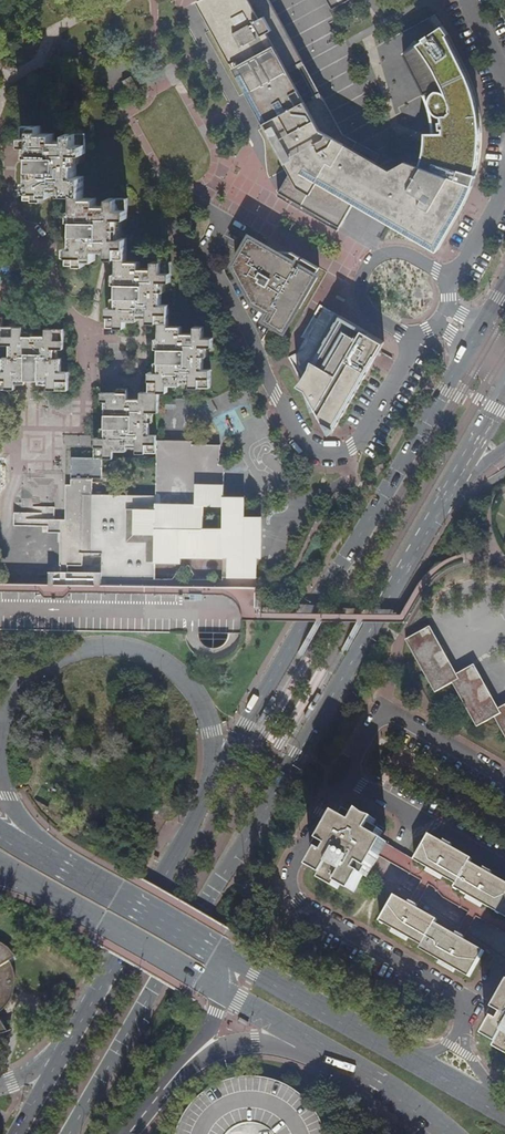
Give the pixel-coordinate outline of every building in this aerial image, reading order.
[(391,171),(377,163),(381,157),(367,148),(343,135),(270,0),(208,0),(205,1),(220,28),(214,31),(237,74),(247,92),(266,127),(276,144),(289,168),(292,175),(280,197),(280,198),(340,232),(355,205),(388,224),(437,251),(461,211),(468,196),(472,186),(420,167),(412,164),(407,162),(391,171)] [(331,9),(349,0),(326,0),(331,9)] [(420,167),(472,186),(476,176),(474,175),(477,161),(480,136),(479,119),(475,99),(466,73),(447,36),(449,35),(444,27),(422,38),(423,40),(420,45),(416,40),(404,53),(423,94),(432,90),(435,97),(431,103),(431,108),(433,113),(436,115),(441,118),(442,122),(439,122),(439,130),(442,130),(442,133),(439,133),(439,145),(442,146),(440,155),(423,151),(420,167)] [(133,78),(124,82),(126,86),(133,99),(142,94),(134,81),(133,78)] [(75,196),(75,199),(85,194),(85,177),(77,177),(78,154),(86,154),(86,135),(69,134),(68,141),(56,141),(56,134),(42,134),(42,127),(24,127),(24,146),(33,146),(33,156),(32,183),(25,183),(25,201),(45,202),(45,198),(45,192),(55,192),(55,186),(65,186),(65,195),(75,196)] [(160,372),(152,372),(182,386),(182,378),(192,379),(192,387),(212,388),(213,370),(204,370),(205,348),(213,348),(214,338),(205,338),(205,327),(197,327),(196,334),(184,334),(184,327),(170,326),(171,305),(162,305),(163,283),(171,283),(172,263),(154,263),(154,270),(141,269),(142,262),(128,262),(128,239),(119,239),(120,219),(128,219),(129,200),(111,200),(111,206),(98,206),(98,199),(85,199),(85,194),(75,199),(75,209),(75,221),(74,248),(67,248),(67,265),(86,266),(87,257),(96,257),(97,251),(109,251),(109,258),(118,258),(117,308),(109,308),(109,324),(109,327),(116,328),(127,328),(127,321),(139,321),(140,321),(141,314),(150,314),(150,323),(161,324),(161,339),(160,348),(160,372)] [(299,249),(292,245),(282,244),(248,224),(228,257),(254,302),(262,308),(260,313),(265,316),(263,320),(282,330),(320,267),(319,262),(299,249)] [(373,365),(385,343),(349,323),(337,315),(313,357),(301,367),(307,377),(301,387),(307,391),(315,413),(319,411),(332,435),(339,424),(373,365)] [(1,372),(2,358),(9,358),(9,345),(2,345),(3,328),(3,319),(0,319),(0,372),(1,372)] [(64,330),(63,329),(46,329),(46,336),(23,336),(23,328),(3,328),(2,345),(9,345),(9,358),(2,358),(1,372),(0,372),(0,390),(15,390),(16,381),(31,381),(48,382),(48,390),(51,390),(69,390),(69,372),(61,372),(61,360),(55,359),(55,349),(63,349),(64,330)] [(158,454),(159,441),(159,435),(151,435),(151,413),(160,413),(160,399),(160,393),(169,393),(169,386),(182,386),(152,372),(152,393),(144,392),(143,399),(131,399),(131,393),(104,393),(104,401),(107,401),(106,438),(97,438),(97,449),(97,457),(103,458),(103,460),(115,460),(115,451),(128,451),(128,445),(138,445),(138,453),(158,454)] [(103,585),(157,585),(157,582),(157,578),(157,562),(182,562),(183,557),(186,557),(231,558),(230,577),(258,577),(258,558),(262,558),(264,517),(245,516),(246,497),(225,497),(225,465),(221,465),(222,446),(208,446),(208,442),(200,442),(200,446),(194,445),(194,441),(162,441),(162,460),(158,460),(158,496),(94,494),(94,478),(103,478),(103,460),(94,460),(94,457),(73,457),(72,484),(66,484),(65,519),(62,519),(60,566),(85,566),(85,553),(104,554),(103,572),(103,585)] [(415,636),(407,641),(438,693),(454,684),(479,728),(495,718),(504,735),(504,709),(501,711),(476,666),(459,676),(431,627),(415,636)] [(317,693),(303,717),(307,719),(321,695),(317,693)] [(272,695),(258,719),(263,723),(277,699),(272,695)] [(373,872),(381,858),(377,856),(378,855),(381,851),(382,848),(384,844),(385,843),(382,840),(385,834),(382,833),(363,821),(360,820),(350,814),(346,820),(343,818),(335,832),(332,830),(324,844),(327,846),(314,870),(323,876),(327,878),(326,880),(341,889),(342,886),(355,894),(366,877),(369,871),(373,872)] [(416,863),(433,872),(458,887),(456,891),(475,901),(504,918),(504,883),(471,864),(473,860),(431,836),(416,863)] [(471,979),(485,953),(463,940),(460,938),(456,935),(437,925),(439,922),(416,908),(414,907),(408,904),(396,897),(382,924),(393,930),(410,940),(423,948),(422,951),(456,970),(471,979)] [(1,1010),(5,1007),(8,1002),(11,996),(12,991),(13,985),(13,978),(12,973),(10,966),(7,961),(13,958),(9,953),(5,948),(0,944),(0,1012),(1,1010)] [(504,1048),(504,1001),(495,1019),(499,1021),(489,1039),(504,1048)] [(499,1021),(495,1019),(485,1036),(489,1039),(499,1021)] [(324,1133),(321,1125),(317,1117),(313,1110),(307,1103),(303,1099),(298,1095),(292,1090),(288,1088),(281,1085),(272,1081),(267,1080),(259,1079),(251,1078),(242,1079),(236,1080),(229,1081),(223,1083),(217,1086),(210,1090),(204,1095),(197,1100),(192,1106),(188,1111),(183,1119),(181,1125),(178,1131),(178,1133),(226,1133),(228,1131),(232,1128),(235,1126),(239,1124),(245,1122),(251,1122),(259,1122),(264,1124),(267,1125),(270,1127),(275,1131),(277,1133),(324,1133)]
